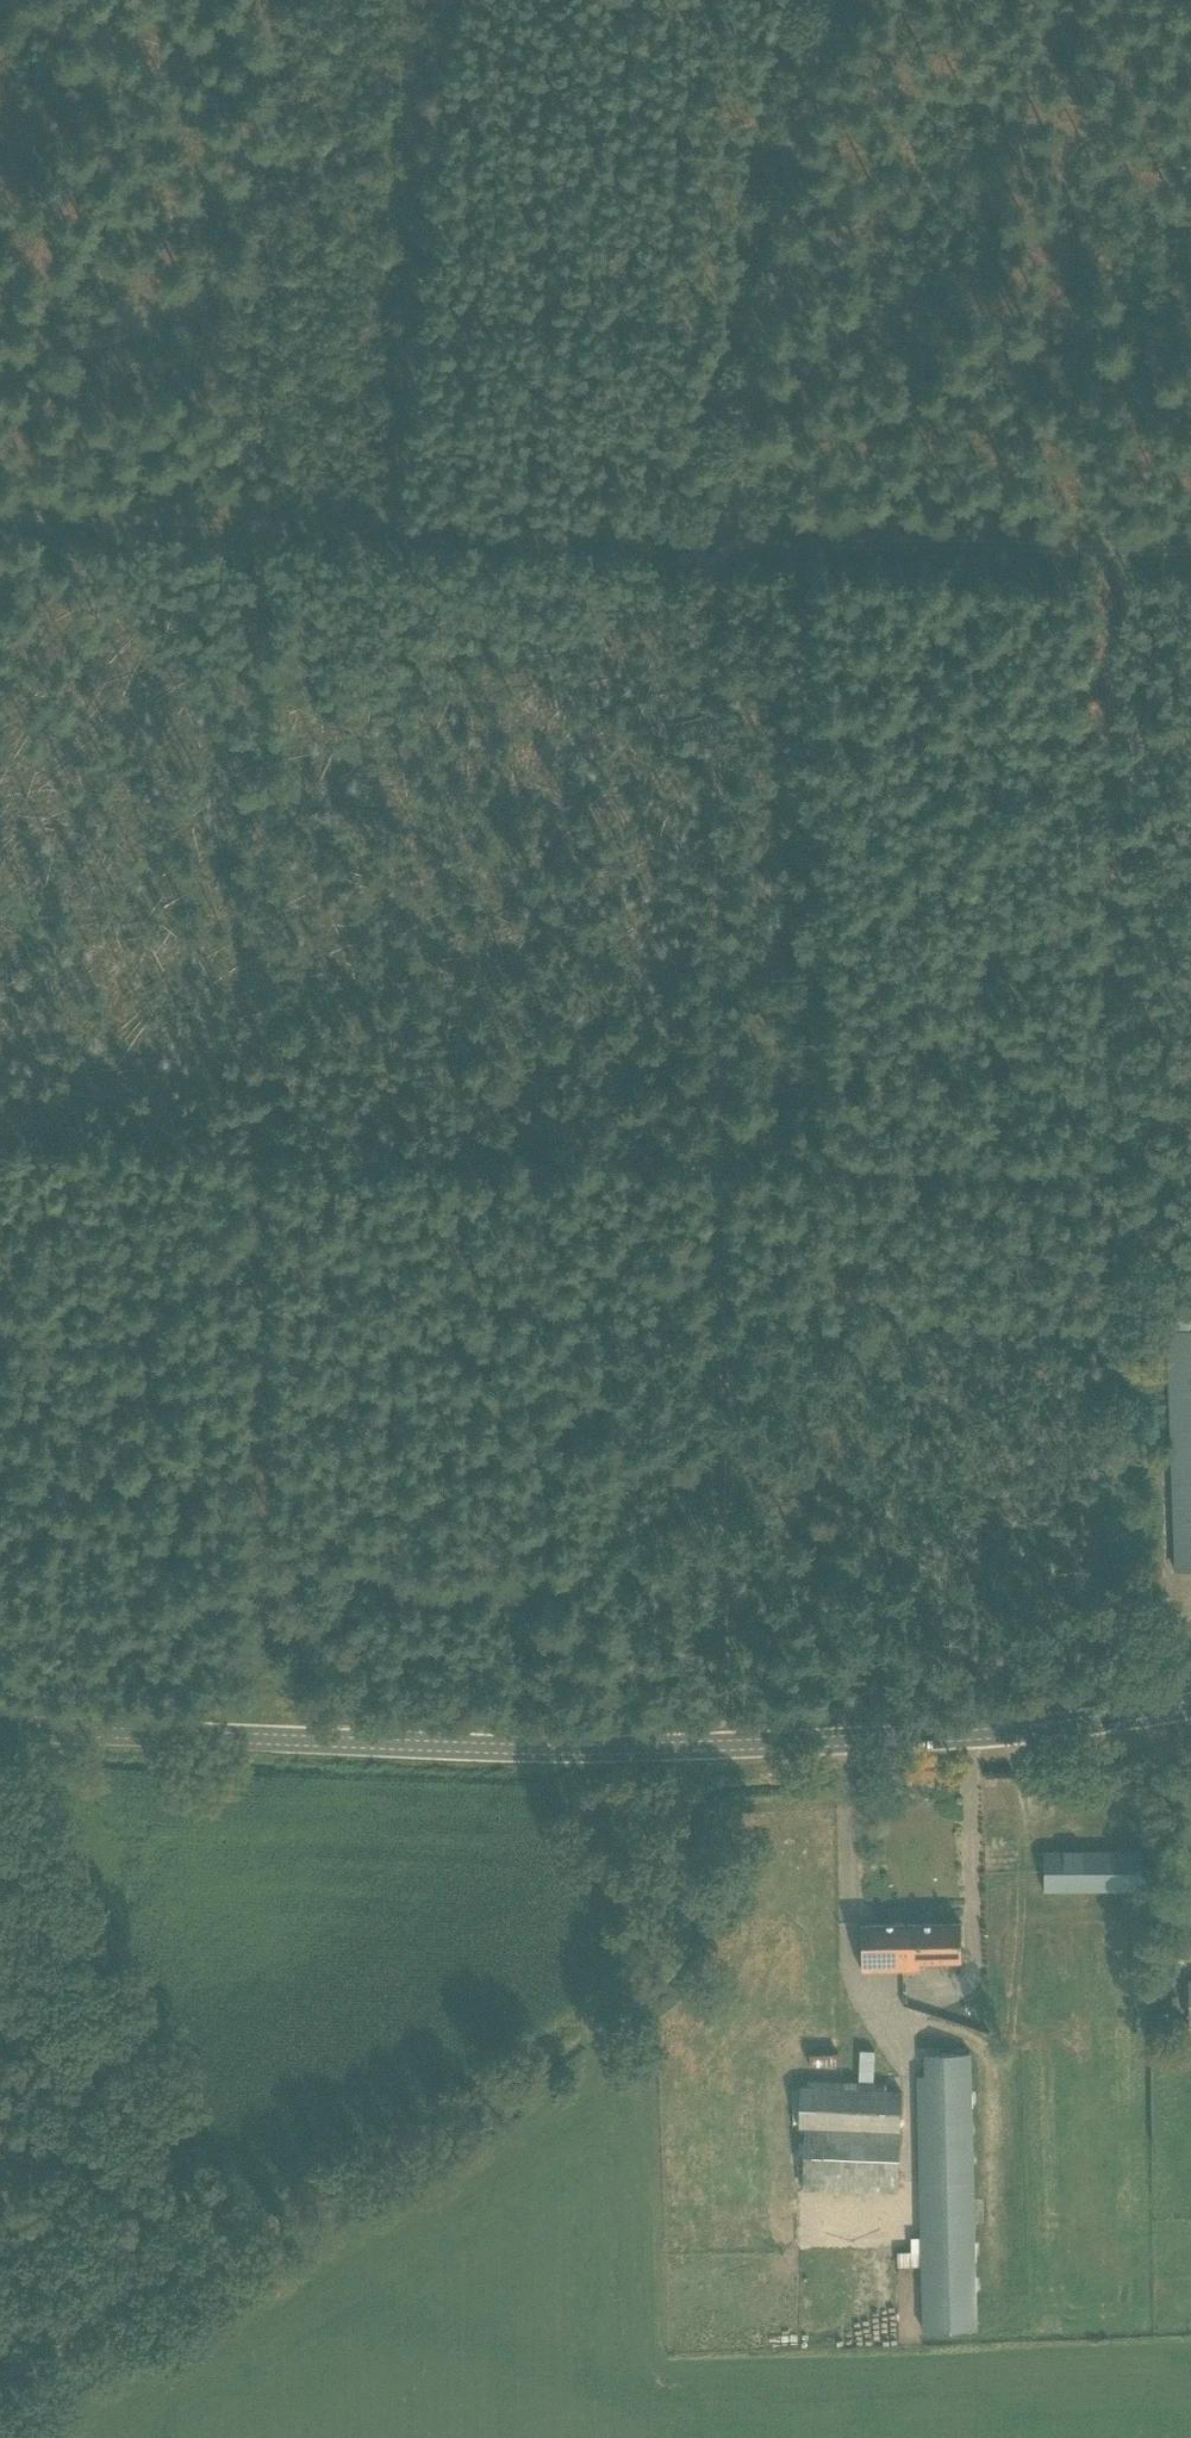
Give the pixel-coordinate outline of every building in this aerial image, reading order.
[(1177,1570),(1190,1570),(1190,1331),(1168,1331),(1177,1570)] [(1044,1890),(1141,1890),(1141,1851),(1044,1851),(1044,1890)] [(861,1948),(861,1971),(921,1971),(921,1963),(961,1963),(961,1946),(960,1922),(860,1924),(861,1948)] [(917,2076),(923,2330),(976,2329),(970,2053),(924,2054),(925,2075),(917,2076)] [(802,2235),(905,2237),(906,2192),(900,2192),(903,2090),(888,2090),(888,2083),(811,2081),(811,2086),(801,2086),(800,2129),(805,2129),(802,2235)]
